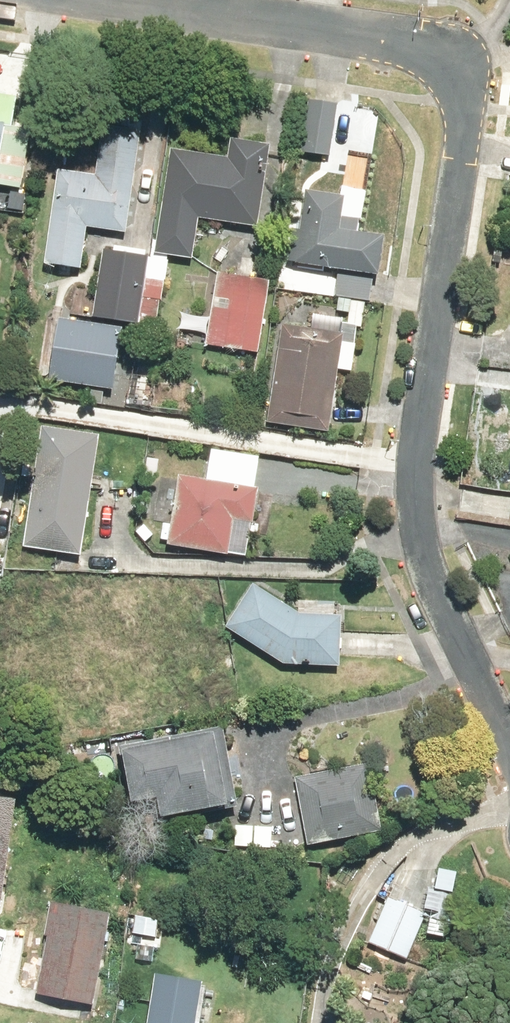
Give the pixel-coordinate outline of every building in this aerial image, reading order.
[(305,155),(335,158),(341,103),(310,100),(305,155)] [(2,187),(8,129),(12,130),(14,109),(0,107),(0,187),(2,187)] [(90,229),(134,234),(144,137),(102,132),(98,174),(61,170),(51,269),(85,273),(90,229)] [(232,156),(173,150),(169,149),(159,254),(200,258),(204,222),(266,229),(274,144),(233,140),(232,156)] [(307,190),(306,192),(302,229),(289,228),(285,265),(311,267),(308,290),(336,293),(336,298),(342,299),(341,312),(351,313),(350,325),(365,326),(368,301),(377,302),(380,277),(385,278),(390,234),(361,231),(363,217),(347,215),(349,195),(307,190)] [(97,320),(140,325),(148,257),(104,251),(97,320)] [(208,348),(263,355),(272,279),(218,272),(208,348)] [(356,373),(360,327),(346,326),(346,319),(316,316),(315,331),(282,328),(273,428),(335,434),(341,371),(356,373)] [(129,329),(65,319),(62,319),(53,381),(120,391),(129,329)] [(87,556),(103,437),(45,428),(29,548),(87,556)] [(213,479),(181,476),(175,551),(236,557),(239,523),(260,525),(266,455),(216,450),(213,479)] [(294,669),(344,670),(345,615),(304,614),(255,585),(228,630),(294,669)] [(143,829),(154,827),(243,808),(227,732),(127,753),(143,829)] [(382,824),(370,764),(298,778),(309,839),(382,824)] [(23,800),(0,795),(0,917),(4,918),(23,800)] [(445,859),(441,892),(458,894),(461,861),(445,859)] [(406,964),(432,918),(425,914),(440,887),(408,870),(368,942),(406,964)] [(96,1007),(116,919),(118,916),(57,902),(37,993),(96,1007)] [(136,934),(161,937),(163,917),(138,915),(136,934)] [(211,983),(160,975),(152,1022),(205,1022),(211,983)]
